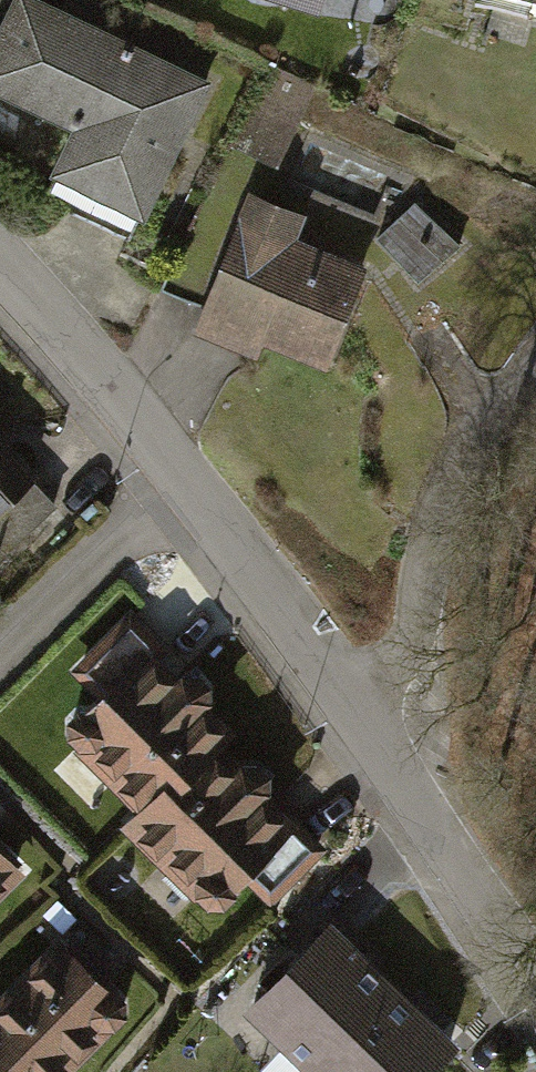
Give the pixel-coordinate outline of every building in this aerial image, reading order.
[(29,0),(20,0),(0,43),(0,89),(79,127),(56,175),(138,214),(202,82),(29,0)] [(317,11),(320,0),(286,0),(317,11)] [(484,2),(535,19),(535,0),(484,0),(484,2)] [(311,219),(251,197),(202,328),(330,375),(371,264),(303,240),(311,219)] [(458,252),(414,209),(379,244),(423,288),(458,252)] [(0,443),(0,554),(55,505),(0,443)] [(247,726),(135,618),(79,675),(103,698),(69,733),(145,807),(124,829),(213,915),(245,882),(273,910),(334,848),(228,745),(247,726)] [(17,871),(0,855),(0,888),(17,871)] [(318,924),(233,1010),(296,1071),(423,1071),(445,1050),(318,924)] [(0,988),(0,1071),(62,1071),(122,1012),(49,939),(0,988)]
